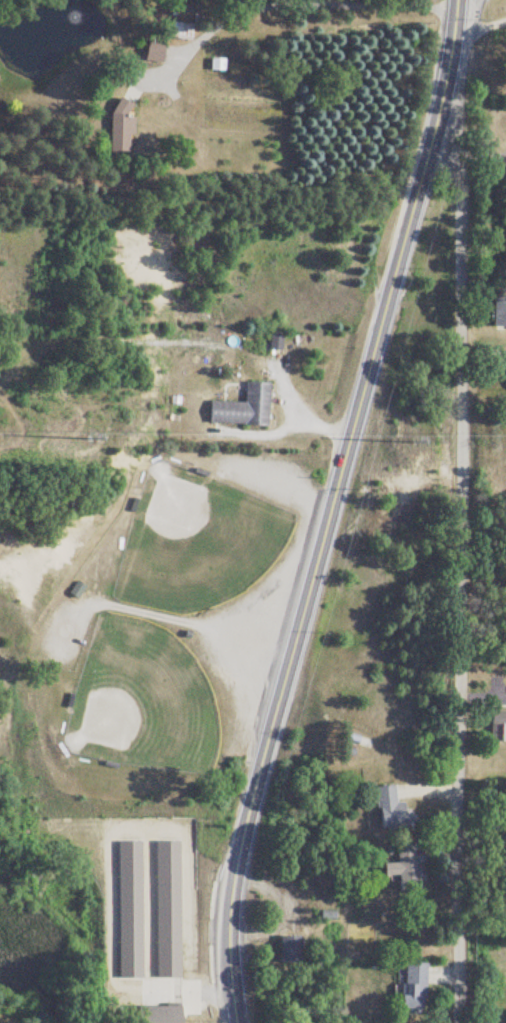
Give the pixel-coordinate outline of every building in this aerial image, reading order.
[(178,41),(190,36),(185,23),(173,27),(178,41)] [(217,61),(208,60),(207,70),(216,71),(217,61)] [(505,328),(505,299),(489,299),(489,328),(505,328)] [(268,383),(242,382),(241,403),(207,402),(206,425),(266,427),(268,383)] [(482,711),(482,736),(501,736),(501,726),(505,726),(505,711),(482,711)] [(395,803),(393,786),(373,788),(377,831),(406,828),(403,803),(395,803)] [(416,890),(415,848),(397,849),(397,863),(382,864),(383,878),(395,878),(396,891),(416,890)] [(116,899),(116,917),(138,917),(138,899),(116,899)] [(299,937),(277,937),(277,965),(299,965),(299,937)] [(161,984),(196,982),(194,943),(160,945),(161,984)] [(395,976),(401,976),(400,1017),(424,1017),(425,965),(395,964),(395,976)]
